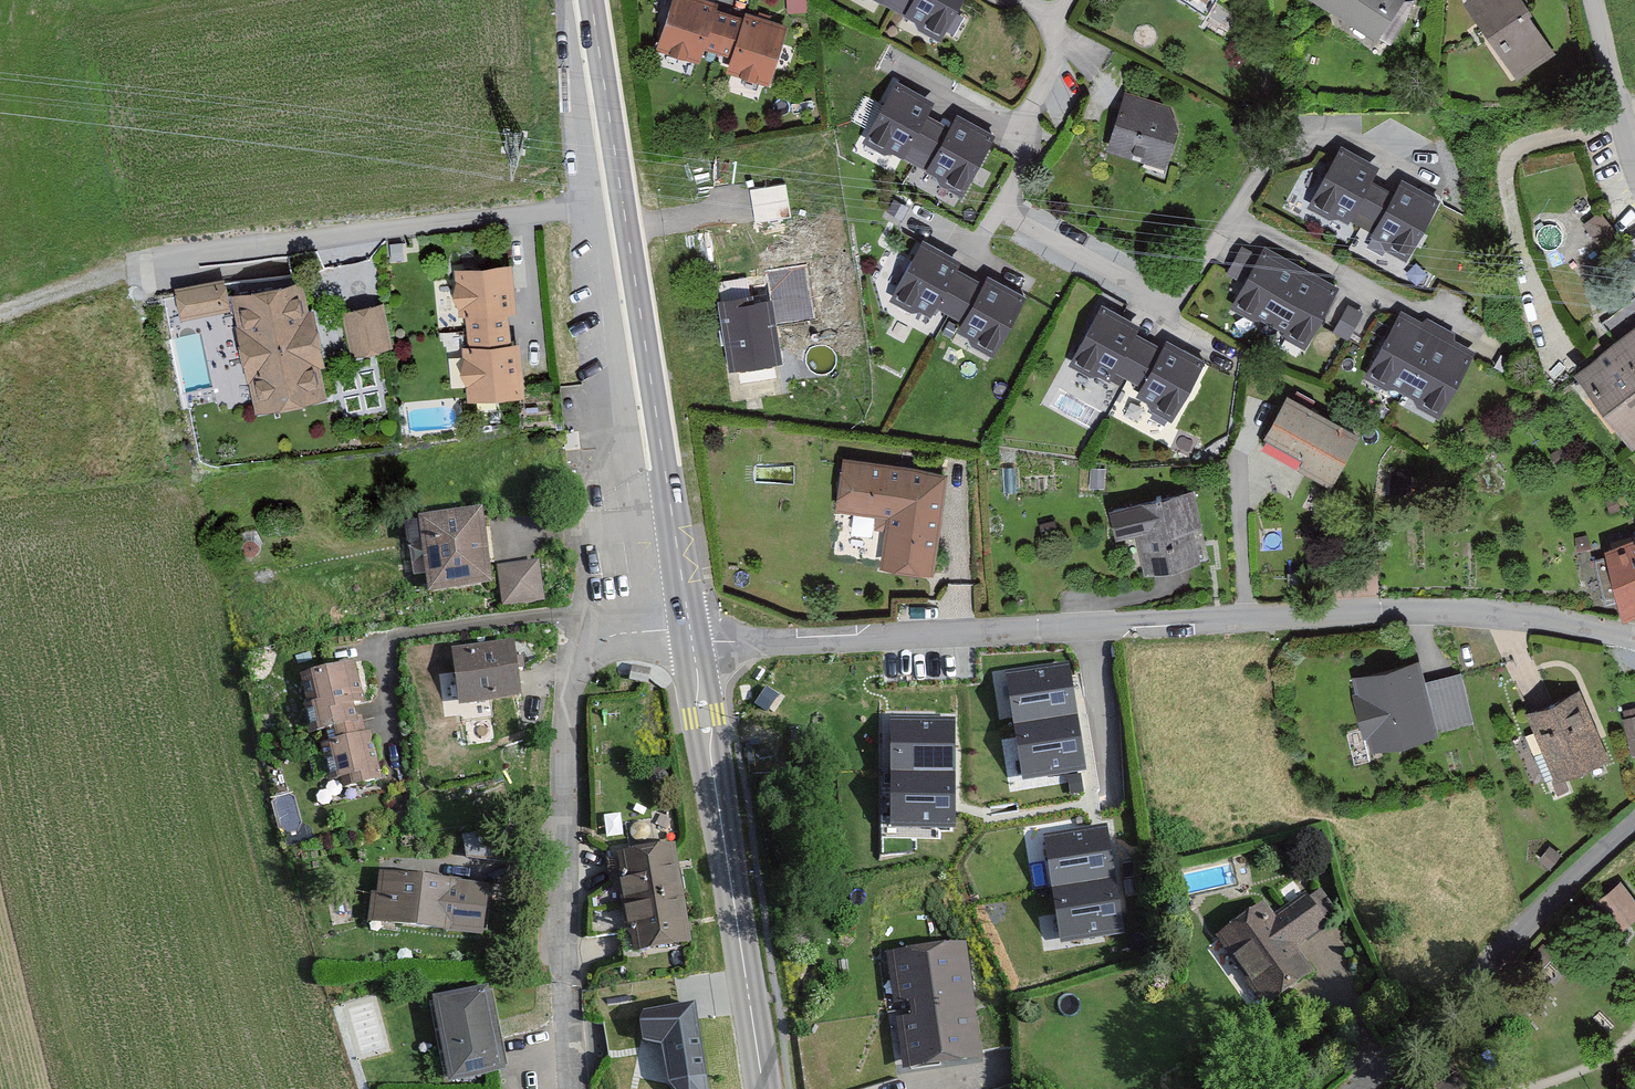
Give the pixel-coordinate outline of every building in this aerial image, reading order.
[(709,0),(670,0),(655,50),(699,64),(703,49),(729,57),(724,72),(768,86),(787,24),(709,0)] [(872,8),(878,0),(859,0),(872,8)] [(898,21),(938,45),(966,0),(911,0),(898,21)] [(1381,41),(1406,0),(1313,0),(1381,41)] [(1466,9),(1505,66),(1512,61),(1524,78),(1560,53),(1523,0),(1478,0),(1466,9)] [(937,106),(897,82),(859,142),(899,167),(937,106)] [(1179,122),(1118,107),(1107,153),(1168,168),(1179,122)] [(994,137),(955,113),(917,173),(956,198),(994,137)] [(1378,169),(1342,148),(1308,204),(1344,225),(1378,169)] [(1440,202),(1402,180),(1369,238),(1408,260),(1440,202)] [(788,182),(750,187),(754,225),(793,221),(788,182)] [(958,261),(924,243),(897,294),(932,312),(958,261)] [(1340,285),(1265,244),(1227,313),(1302,354),(1340,285)] [(511,267),(458,271),(469,404),(523,400),(518,343),(509,344),(506,314),(515,313),(511,267)] [(303,281),(232,296),(256,413),(327,399),(303,281)] [(1025,303),(987,283),(962,330),(999,350),(1025,303)] [(223,284),(175,294),(182,323),(229,313),(223,284)] [(771,294),(719,302),(729,370),(781,362),(771,294)] [(1145,317),(1104,295),(1067,362),(1108,384),(1145,317)] [(1335,328),(1353,334),(1362,305),(1345,299),(1335,328)] [(384,305),(343,313),(353,358),(393,350),(384,305)] [(1476,350),(1400,309),(1363,378),(1438,419),(1476,350)] [(1575,373),(1632,449),(1634,447),(1634,328),(1575,373)] [(1207,357),(1166,335),(1129,402),(1170,424),(1207,357)] [(1360,433),(1287,395),(1265,438),(1302,457),(1296,467),(1333,486),(1360,433)] [(945,468),(841,458),(836,512),(887,517),(882,571),(935,576),(945,468)] [(1202,530),(1194,492),(1109,509),(1115,541),(1137,537),(1144,574),(1200,563),(1194,532),(1202,530)] [(480,512),(416,521),(427,598),(490,589),(480,512)] [(1605,550),(1624,616),(1634,612),(1634,533),(1604,542),(1605,550)] [(539,562),(498,568),(504,609),(545,603),(539,562)] [(510,640),(447,651),(456,707),(520,697),(510,640)] [(1420,660),(1354,677),(1373,752),(1440,735),(1476,725),(1463,672),(1426,682),(1420,660)] [(355,666),(303,675),(314,737),(366,728),(355,666)] [(1581,690),(1526,712),(1555,782),(1609,760),(1581,690)] [(1624,711),(1634,750),(1634,708),(1624,711)] [(951,712),(884,713),(886,827),(954,826),(951,712)] [(367,735),(318,745),(327,791),(377,781),(367,735)] [(1078,761),(992,775),(999,824),(1034,817),(1058,833),(1062,867),(1113,856),(1104,780),(1078,761)] [(675,847),(618,856),(633,957),(690,949),(675,847)] [(454,884),(380,874),(373,925),(448,935),(454,884)] [(1618,927),(1634,915),(1634,893),(1622,876),(1595,896),(1618,927)] [(1268,903),(1217,939),(1267,1007),(1316,972),(1300,948),(1331,926),(1308,893),(1277,916),(1268,903)] [(966,941),(886,952),(903,1072),(983,1061),(966,941)] [(702,978),(661,985),(667,1014),(707,1007),(702,978)] [(486,992),(428,1003),(443,1082),(500,1071),(486,992)] [(662,1014),(615,1023),(627,1085),(674,1076),(662,1014)]
